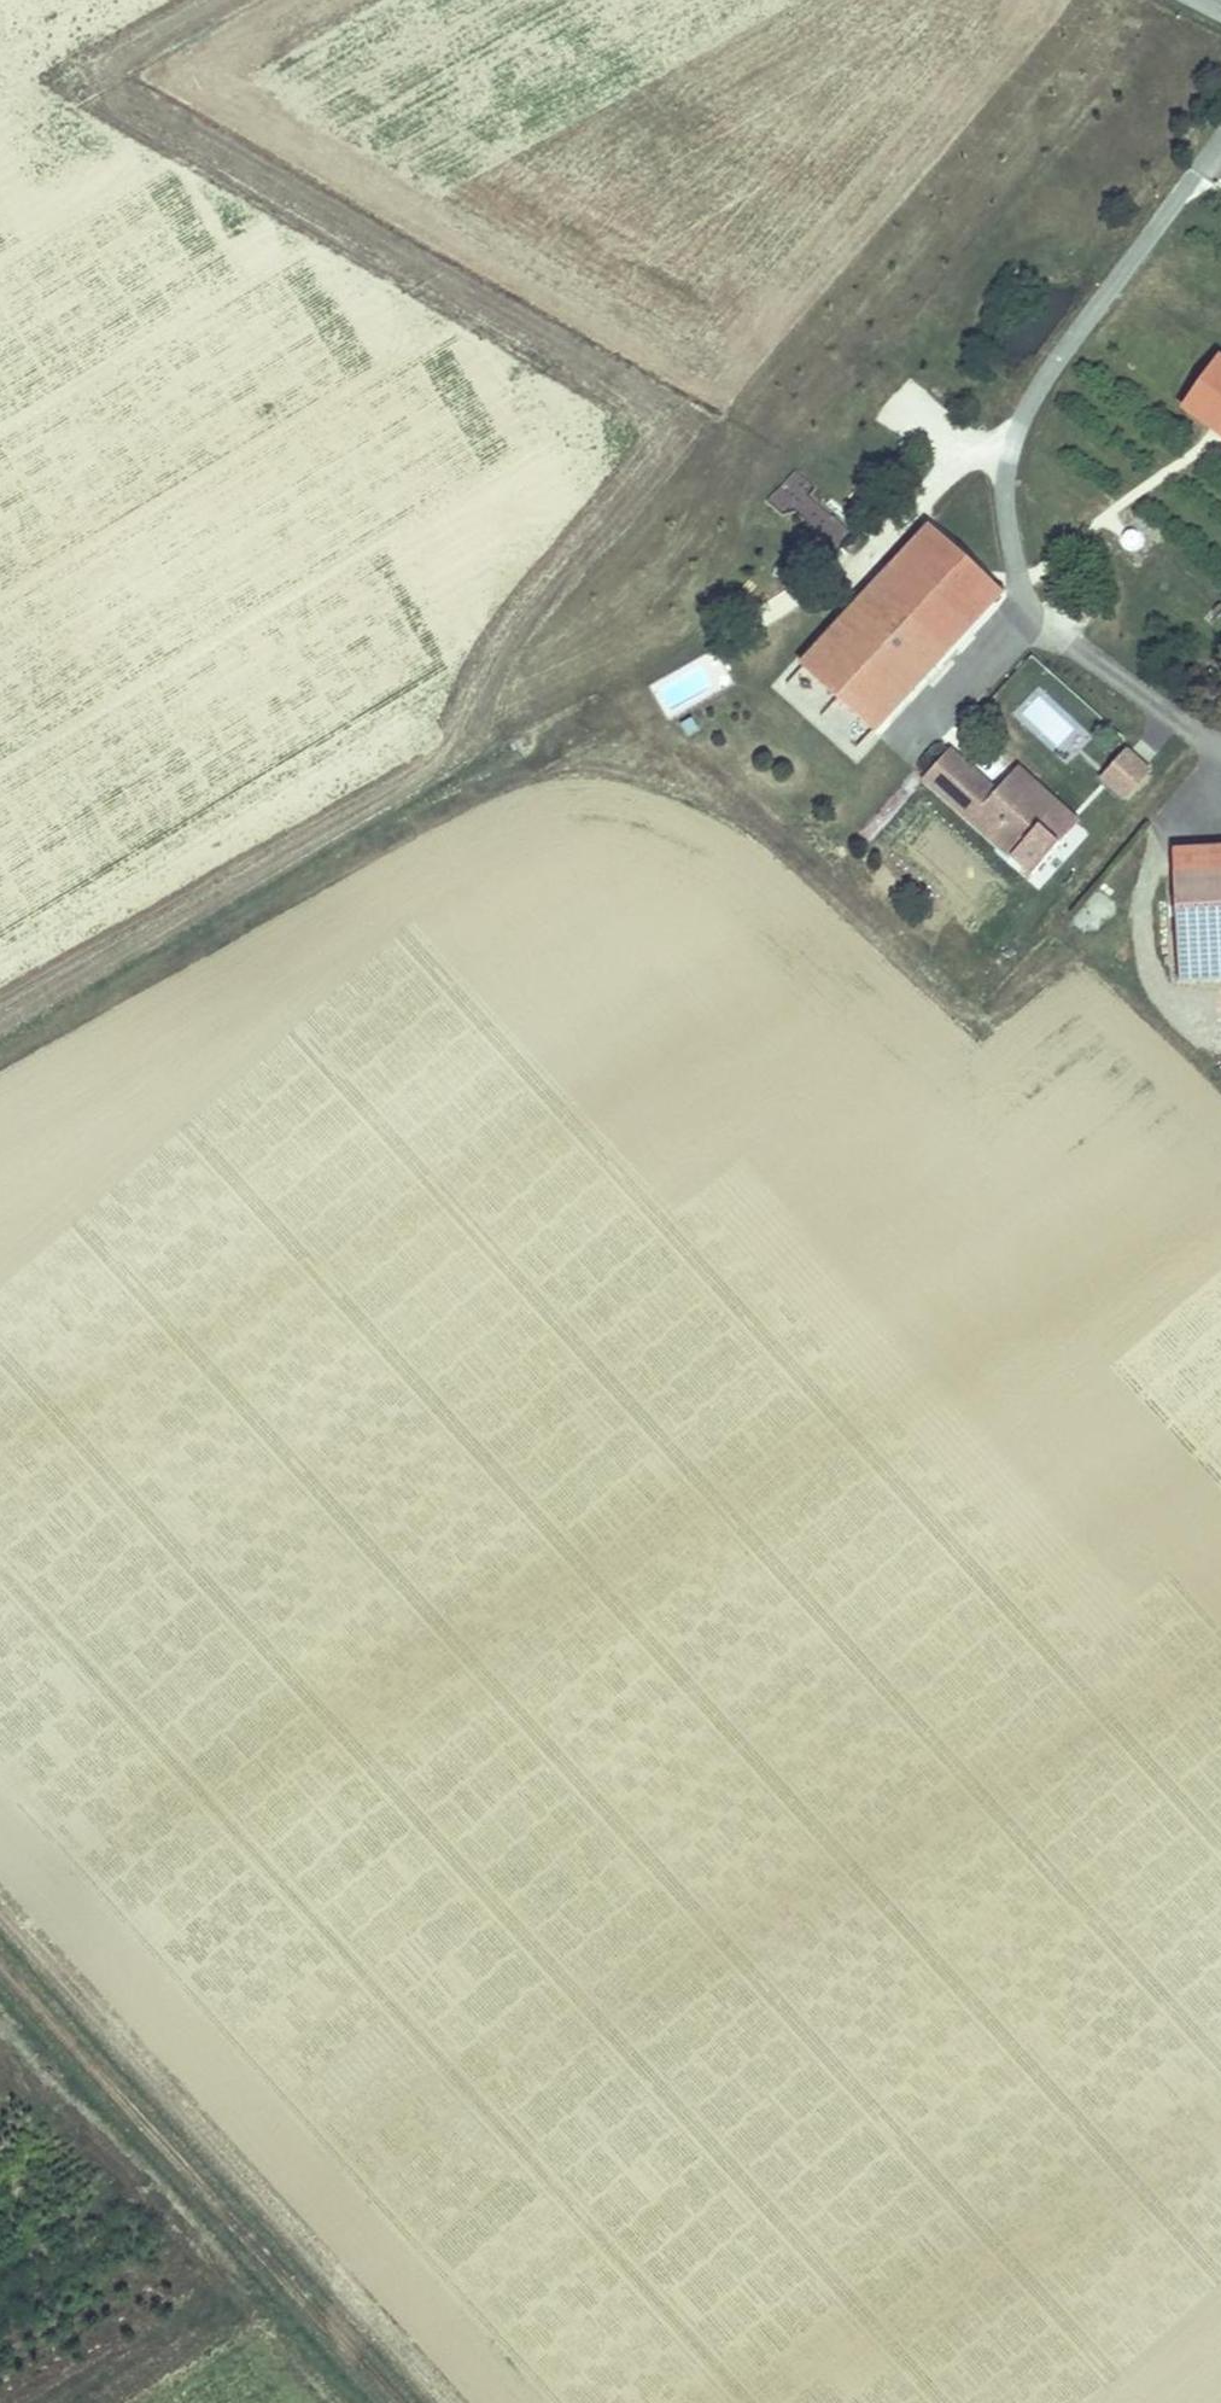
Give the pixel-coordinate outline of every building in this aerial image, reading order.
[(1218,354),(1181,403),(1220,434),(1220,357),(1218,354)] [(1137,570),(1161,541),(1102,492),(1078,521),(1137,570)] [(800,666),(832,696),(873,733),(1001,592),(926,526),(800,666)] [(1125,797),(1149,770),(1127,750),(1102,777),(1125,797)] [(950,753),(926,780),(1028,870),(1034,876),(1069,836),(1008,781),(997,795),(950,753)] [(1080,825),(1019,770),(1008,781),(1069,836),(1080,825)] [(1169,879),(1176,984),(1220,981),(1220,875),(1169,879)]
